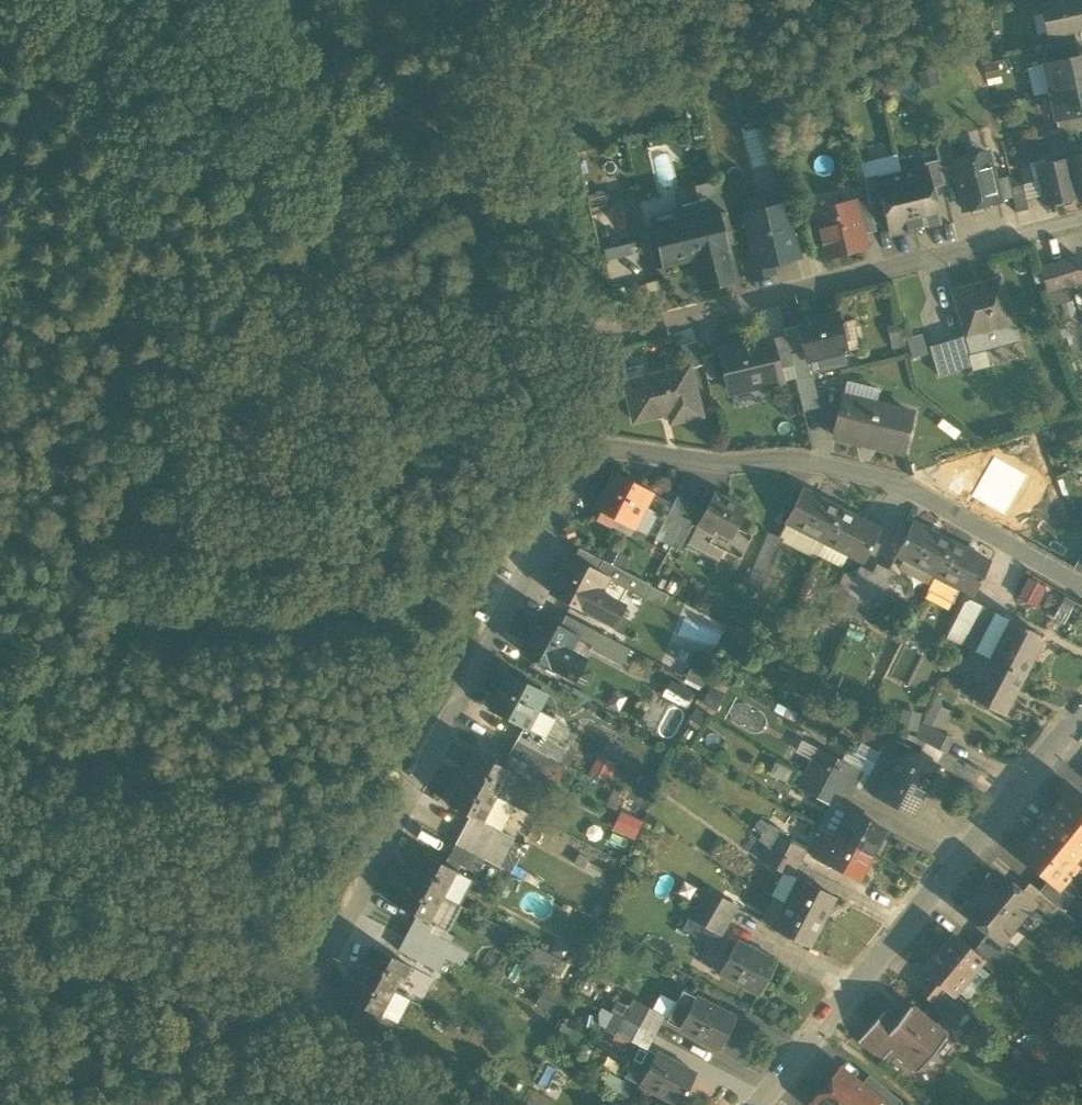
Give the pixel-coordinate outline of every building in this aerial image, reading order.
[(1047,36),(1073,30),(1081,28),(1081,10),(1080,0),(1066,0),(1041,6),(1047,36)] [(1047,36),(1050,48),(1075,43),(1076,43),(1073,30),(1047,36)] [(1043,50),(1046,63),(1078,56),(1075,43),(1050,48),(1043,50)] [(1050,91),(1081,84),(1081,55),(1078,56),(1046,63),(1044,64),(1050,91)] [(1050,91),(1044,64),(1026,67),(1032,95),(1050,91)] [(1050,91),(1056,119),(1081,113),(1081,84),(1050,91)] [(1059,132),(1060,131),(1081,126),(1081,113),(1056,119),(1059,132)] [(937,159),(944,185),(956,181),(951,160),(953,160),(949,143),(934,146),(937,159)] [(986,151),(967,156),(975,161),(988,158),(986,151)] [(859,162),(863,177),(877,174),(878,178),(901,172),(896,153),(859,162)] [(1066,158),(1075,197),(1081,195),(1081,155),(1066,158)] [(956,181),(963,209),(998,200),(998,199),(993,179),(988,158),(975,161),(967,156),(953,160),(951,160),(956,181)] [(1045,204),(1075,197),(1066,158),(1037,165),(1040,180),(1044,196),(1045,204)] [(925,166),(931,188),(944,185),(937,159),(923,162),(924,167),(925,166)] [(924,167),(901,172),(878,178),(877,178),(882,200),(890,234),(915,228),(939,222),(931,188),(925,166),(924,167)] [(868,198),(869,203),(882,200),(877,178),(878,178),(877,174),(863,177),(868,198)] [(998,199),(1012,195),(1010,186),(1008,176),(993,179),(998,199)] [(689,203),(692,219),(696,218),(713,214),(714,215),(726,212),(718,180),(695,186),(698,201),(689,203)] [(1040,180),(1023,184),(1026,200),(1044,196),(1040,180)] [(1023,184),(1010,186),(1012,195),(1016,212),(1029,209),(1026,200),(1023,184)] [(607,188),(586,193),(591,214),(612,208),(607,188)] [(745,217),(746,217),(784,207),(785,207),(781,191),(741,201),(745,217)] [(853,203),(861,233),(876,230),(869,203),(868,198),(853,202),(853,203)] [(817,212),(827,253),(863,244),(861,233),(853,203),(817,212)] [(796,254),(784,207),(746,217),(753,247),(754,249),(766,246),(769,261),(772,260),(796,254)] [(716,222),(721,246),(734,243),(726,212),(714,215),(716,222)] [(713,214),(696,218),(698,227),(716,222),(714,215),(713,214)] [(696,254),(704,284),(729,278),(721,246),(716,222),(698,227),(696,218),(692,219),(658,227),(667,261),(696,254)] [(739,250),(747,281),(775,274),(772,260),(769,261),(766,246),(754,249),(753,247),(739,250)] [(1047,293),(1067,287),(1081,282),(1081,271),(1077,256),(1039,268),(1047,293)] [(954,295),(966,335),(967,336),(1013,323),(999,278),(980,284),(981,287),(954,295)] [(1067,287),(1047,293),(1052,307),(1072,300),(1067,287)] [(843,350),(847,349),(841,323),(838,314),(797,325),(803,349),(789,353),(792,367),(795,376),(795,379),(810,375),(806,359),(843,350)] [(852,320),(841,323),(847,349),(859,346),(852,320)] [(905,339),(901,321),(886,325),(893,350),(907,346),(905,339)] [(1018,340),(1013,323),(967,336),(966,335),(962,336),(967,354),(985,349),(1018,340)] [(785,335),(786,340),(789,353),(803,349),(797,325),(783,328),(785,335)] [(922,334),(905,339),(907,346),(910,359),(927,354),(922,334)] [(785,335),(751,343),(752,349),(771,344),(786,340),(785,335)] [(930,346),(938,375),(971,365),(967,354),(962,336),(930,346)] [(689,367),(689,368),(702,365),(702,362),(696,340),(680,344),(685,367),(689,367)] [(792,367),(789,353),(786,340),(771,344),(777,370),(792,367)] [(719,351),(730,392),(731,392),(730,387),(758,380),(759,385),(780,380),(777,370),(771,344),(752,349),(751,343),(719,351)] [(985,349),(967,354),(971,365),(972,371),(990,366),(985,349)] [(810,375),(812,374),(847,366),(843,350),(806,359),(810,375)] [(711,360),(702,362),(702,365),(706,380),(716,378),(711,360)] [(668,412),(671,422),(700,415),(689,368),(689,367),(685,367),(624,382),(634,421),(668,412)] [(777,370),(780,380),(795,376),(792,367),(777,370)] [(795,379),(803,410),(819,406),(812,374),(810,375),(795,379)] [(731,392),(759,385),(758,380),(730,387),(731,392)] [(843,397),(873,404),(877,389),(847,381),(843,397)] [(834,436),(903,452),(912,413),(873,404),(843,397),(834,436)] [(978,450),(939,463),(944,476),(982,463),(978,450)] [(1027,475),(994,455),(971,496),(1004,515),(1027,475)] [(601,511),(629,526),(639,507),(644,509),(645,506),(652,493),(615,473),(596,508),(601,511)] [(802,529),(825,540),(840,510),(828,504),(828,503),(803,490),(786,523),(801,531),(802,529)] [(697,524),(698,525),(714,533),(716,529),(732,536),(736,528),(746,510),(713,493),(705,509),(697,524)] [(655,537),(670,545),(694,503),(678,495),(655,537)] [(705,509),(694,503),(670,545),(683,552),(686,545),(690,538),(698,525),(697,524),(705,509)] [(629,526),(601,511),(596,521),(611,528),(612,527),(634,539),(644,538),(658,513),(645,506),(644,509),(639,507),(629,526)] [(853,517),(840,510),(825,540),(848,552),(847,554),(848,554),(864,562),(880,529),(854,516),(853,517)] [(913,561),(936,573),(951,543),(937,536),(938,535),(913,522),(897,555),(903,559),(912,563),(913,561)] [(801,531),(786,523),(779,537),(782,539),(781,541),(816,559),(818,555),(825,540),(802,529),(801,531)] [(725,550),(732,536),(716,529),(714,533),(698,525),(690,538),(722,555),(725,550)] [(751,537),(736,528),(732,536),(725,550),(740,558),(751,537)] [(756,561),(770,567),(781,541),(782,539),(779,537),(768,533),(756,561)] [(718,562),(722,555),(690,538),(686,545),(718,562)] [(848,552),(825,540),(818,555),(841,566),(848,554),(847,554),(848,552)] [(965,550),(951,543),(936,573),(959,584),(958,586),(961,588),(973,594),(990,562),(965,549),(965,550)] [(610,547),(603,560),(619,569),(626,555),(610,547)] [(551,593),(609,624),(609,623),(619,604),(620,603),(601,593),(607,579),(608,578),(596,572),(569,558),(551,593)] [(1079,558),(1072,570),(1081,576),(1081,560),(1079,558)] [(929,585),(936,573),(913,561),(912,563),(903,559),(898,569),(929,585)] [(627,590),(643,598),(650,585),(619,569),(603,560),(602,560),(596,572),(608,578),(607,579),(627,590)] [(745,588),(758,594),(770,567),(756,561),(745,588)] [(877,563),(873,573),(864,589),(882,598),(895,572),(877,563)] [(858,601),(864,589),(873,573),(860,566),(855,578),(845,573),(837,592),(858,601)] [(936,573),(929,585),(927,590),(953,604),(961,588),(958,586),(959,584),(936,573)] [(1046,587),(1028,577),(1017,598),(1035,608),(1046,587)] [(620,603),(627,590),(607,579),(601,593),(620,603)] [(650,585),(643,598),(661,608),(668,594),(650,585)] [(851,618),(858,601),(837,592),(830,608),(851,618)] [(1076,602),(1065,596),(1053,618),(1064,624),(1076,602)] [(955,623),(970,631),(983,606),(970,600),(966,601),(955,623)] [(625,607),(619,604),(609,623),(615,626),(625,607)] [(996,613),(983,606),(970,631),(982,637),(984,638),(996,613)] [(982,637),(975,651),(993,660),(1005,637),(1003,636),(1011,621),(996,613),(984,638),(982,637)] [(590,648),(621,665),(630,649),(565,615),(559,627),(577,636),(577,638),(592,645),(590,648)] [(520,651),(559,672),(569,651),(577,638),(577,636),(559,627),(539,616),(520,651)] [(1005,637),(993,660),(1023,675),(1030,661),(1031,662),(1043,637),(1011,621),(1003,636),(1005,637)] [(970,631),(955,623),(947,637),(962,646),(963,644),(970,631)] [(970,631),(963,644),(972,649),(975,651),(982,637),(970,631)] [(710,656),(693,648),(685,667),(689,669),(702,674),(710,656)] [(960,672),(979,682),(981,683),(993,660),(975,651),(972,649),(960,672)] [(582,658),(569,651),(559,672),(571,678),(582,658)] [(1023,675),(993,660),(981,683),(979,682),(971,698),(1003,715),(1016,689),(1015,689),(1023,675)] [(702,674),(689,669),(685,678),(702,687),(706,676),(702,674)] [(523,727),(543,737),(544,736),(554,717),(538,709),(547,695),(508,674),(490,709),(523,727)] [(693,691),(671,679),(662,697),(684,708),(693,691)] [(710,686),(701,703),(716,710),(725,693),(710,686)] [(916,737),(922,740),(929,725),(939,730),(949,710),(933,702),(918,733),(916,737)] [(709,715),(696,707),(689,718),(702,726),(709,715)] [(898,729),(918,733),(922,713),(902,709),(898,729)] [(567,724),(554,717),(544,736),(557,744),(567,724)] [(922,740),(925,742),(945,752),(952,737),(939,730),(929,725),(922,740)] [(523,727),(516,738),(560,761),(567,749),(557,744),(544,736),(543,737),(523,727)] [(551,777),(560,761),(516,738),(508,754),(551,777)] [(876,763),(892,772),(905,747),(900,744),(898,742),(899,740),(896,739),(895,741),(889,738),(881,753),(876,763)] [(795,751),(812,761),(818,748),(802,739),(795,751)] [(980,771),(945,752),(925,742),(919,754),(938,764),(973,782),(972,782),(974,783),(980,771)] [(861,743),(856,752),(876,763),(881,753),(861,743)] [(919,754),(905,747),(892,772),(925,789),(938,764),(919,754)] [(812,761),(806,774),(842,792),(849,796),(856,784),(862,771),(850,765),(841,760),(818,748),(812,761)] [(846,749),(841,760),(850,765),(856,753),(846,749)] [(461,778),(494,796),(508,770),(501,766),(474,752),(461,778)] [(856,753),(850,765),(862,771),(856,784),(863,788),(873,768),(890,777),(892,772),(876,763),(856,752),(856,753)] [(508,754),(501,766),(508,770),(539,786),(544,789),(551,777),(508,754)] [(613,768),(616,763),(599,754),(589,773),(614,786),(622,772),(613,768)] [(792,770),(776,761),(769,774),(785,783),(792,770)] [(863,788),(879,797),(890,777),(873,768),(863,788)] [(539,786),(508,770),(494,796),(512,805),(524,812),(539,786)] [(892,772),(890,777),(879,797),(913,814),(925,789),(892,772)] [(835,804),(842,792),(806,774),(800,788),(832,804),(834,805),(835,804)] [(470,816),(481,822),(494,796),(461,778),(447,804),(470,816)] [(1044,820),(1081,852),(1081,798),(1070,788),(1044,820)] [(512,805),(494,796),(481,822),(499,831),(500,830),(512,805)] [(820,827),(826,831),(839,837),(851,813),(835,804),(834,805),(832,804),(820,827)] [(635,837),(643,819),(620,810),(613,828),(635,837)] [(851,813),(839,837),(872,854),(885,829),(852,812),(851,813)] [(455,844),(484,860),(499,868),(514,838),(500,830),(499,831),(481,822),(470,816),(455,844)] [(1081,861),(1081,852),(1044,820),(1017,853),(1049,879),(1060,888),(1061,886),(1081,861)] [(826,862),(839,837),(826,831),(813,856),(826,862)] [(776,834),(769,847),(799,863),(806,850),(776,834)] [(859,880),(872,854),(839,837),(826,862),(859,880)] [(476,873),(484,860),(455,844),(448,858),(476,873)] [(799,863),(769,847),(762,860),(787,873),(792,876),(793,875),(799,863)] [(421,853),(407,879),(441,897),(442,896),(455,871),(421,853)] [(455,871),(442,896),(459,906),(460,906),(473,881),(455,871)] [(995,871),(979,891),(1018,923),(1033,905),(1034,904),(1021,893),(995,871)] [(774,897),(789,904),(802,879),(793,875),(792,876),(787,873),(774,897)] [(428,923),(441,897),(407,879),(394,905),(417,917),(428,923)] [(802,879),(789,904),(822,921),(835,896),(802,879)] [(1049,879),(1039,891),(1059,908),(1062,910),(1073,896),(1061,886),(1060,888),(1049,879)] [(1050,919),(1059,908),(1039,891),(1029,882),(1021,893),(1034,904),(1033,905),(1050,919)] [(705,888),(697,903),(729,920),(737,905),(705,888)] [(1003,942),(1018,923),(979,891),(962,911),(988,932),(1002,943),(1003,942)] [(446,932),(459,906),(442,896),(441,897),(428,923),(446,932)] [(760,922),(776,930),(789,904),(774,897),(773,896),(760,922)] [(721,935),(729,920),(697,903),(689,918),(721,935)] [(809,947),(822,921),(789,904),(776,930),(809,947)] [(1076,921),(1062,910),(1059,908),(1050,919),(1066,932),(1076,921)] [(417,917),(413,924),(441,939),(446,932),(428,923),(417,917)] [(714,946),(721,935),(689,918),(682,930),(714,946)] [(413,924),(406,938),(445,958),(456,964),(463,950),(441,939),(413,924)] [(988,932),(980,942),(1000,959),(1009,948),(1003,942),(1002,943),(988,932)] [(942,986),(954,995),(958,991),(979,965),(982,961),(972,952),(952,936),(924,971),(932,978),(942,986)] [(438,971),(445,958),(406,938),(399,951),(438,971)] [(742,986),(759,995),(776,962),(737,941),(720,972),(744,984),(742,986)] [(992,969),(1000,959),(980,942),(972,952),(982,961),(992,969)] [(372,946),(359,972),(393,990),(406,964),(372,946)] [(531,969),(545,976),(556,957),(542,950),(531,969)] [(979,965),(958,991),(968,999),(989,974),(979,965)] [(379,1015),(393,990),(359,972),(345,998),(379,1015)] [(942,986),(932,978),(920,993),(930,1001),(938,990),(942,986)] [(545,984),(536,1002),(559,1014),(568,996),(545,984)] [(680,1028),(680,1027),(696,997),(683,990),(666,1022),(680,1028)] [(930,1001),(957,1023),(965,1013),(938,990),(930,1001)] [(736,1018),(696,997),(680,1027),(704,1040),(702,1042),(718,1050),(736,1018)] [(623,1018),(654,1035),(664,1016),(633,999),(623,1018)] [(1073,1008),(1081,1026),(1081,1004),(1073,1008)] [(911,1006),(906,1012),(914,1019),(913,1020),(919,1026),(926,1018),(911,1006)] [(948,1037),(926,1018),(919,1026),(913,1020),(914,1019),(906,1012),(898,1022),(884,1010),(874,1023),(897,1043),(892,1049),(919,1072),(924,1065),(926,1067),(931,1067),(935,1062),(934,1057),(932,1055),(948,1037)] [(347,1026),(371,1039),(378,1025),(354,1012),(347,1026)] [(604,1027),(615,1033),(616,1033),(623,1018),(612,1012),(604,1027)] [(647,1049),(654,1035),(623,1018),(616,1033),(628,1039),(647,1049)] [(858,1042),(882,1061),(892,1049),(897,1043),(874,1023),(858,1042)] [(612,1040),(624,1046),(628,1039),(616,1033),(615,1033),(612,1040)] [(611,1044),(622,1050),(624,1046),(612,1040),(611,1044)] [(646,1072),(640,1083),(664,1096),(662,1098),(677,1104),(679,1104),(696,1073),(656,1053),(646,1072)] [(640,1084),(640,1083),(646,1072),(632,1063),(626,1077),(640,1084)] [(812,1104),(875,1104),(878,1101),(878,1100),(860,1085),(841,1069),(825,1088),(820,1089),(814,1097),(814,1102),(812,1104)] [(901,1102),(868,1076),(860,1085),(878,1100),(878,1101),(882,1104),(899,1104),(901,1102)]
